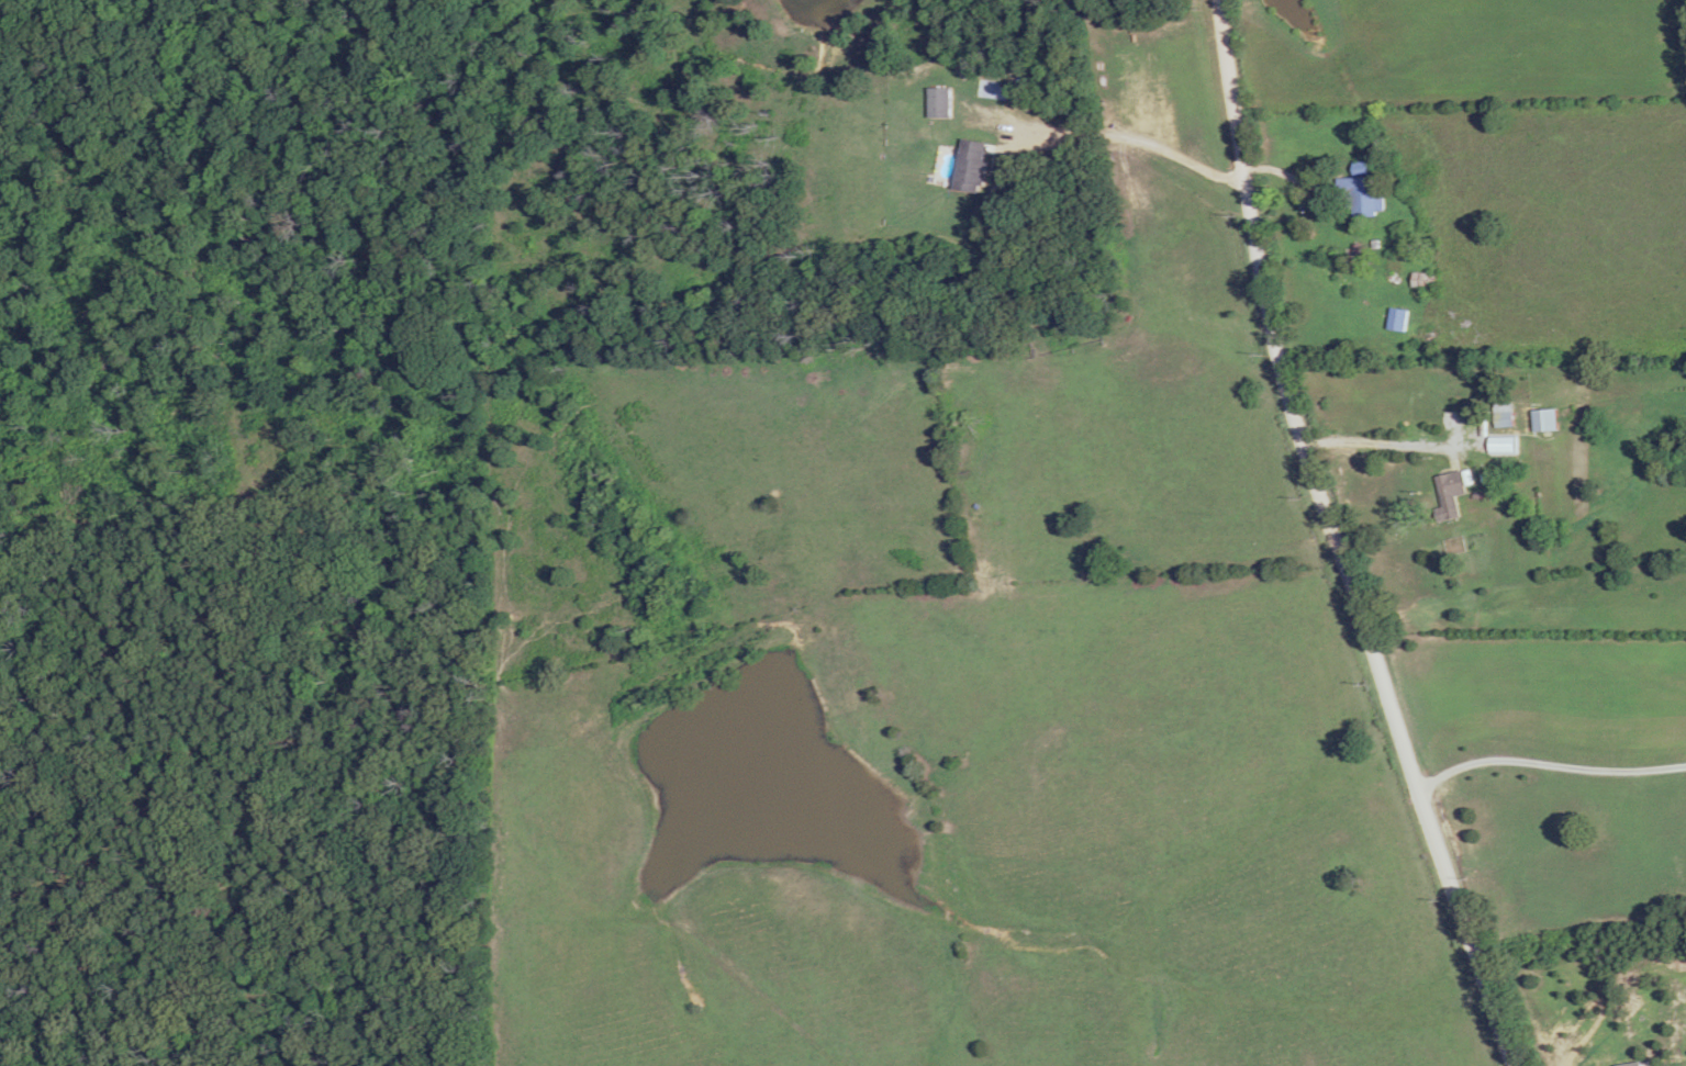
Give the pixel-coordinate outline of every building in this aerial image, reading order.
[(949,117),(949,87),(927,87),(927,117),(949,117)] [(988,143),(961,139),(953,189),(980,193),(988,143)] [(1337,196),(1345,196),(1346,215),(1381,214),(1380,177),(1336,178),(1337,196)] [(1403,349),(1432,349),(1432,319),(1403,319),(1403,349)] [(1556,432),(1556,410),(1532,410),(1532,432),(1556,432)] [(1436,522),(1459,518),(1455,496),(1465,494),(1464,486),(1472,484),(1469,470),(1435,477),(1442,508),(1434,510),(1436,522)]
